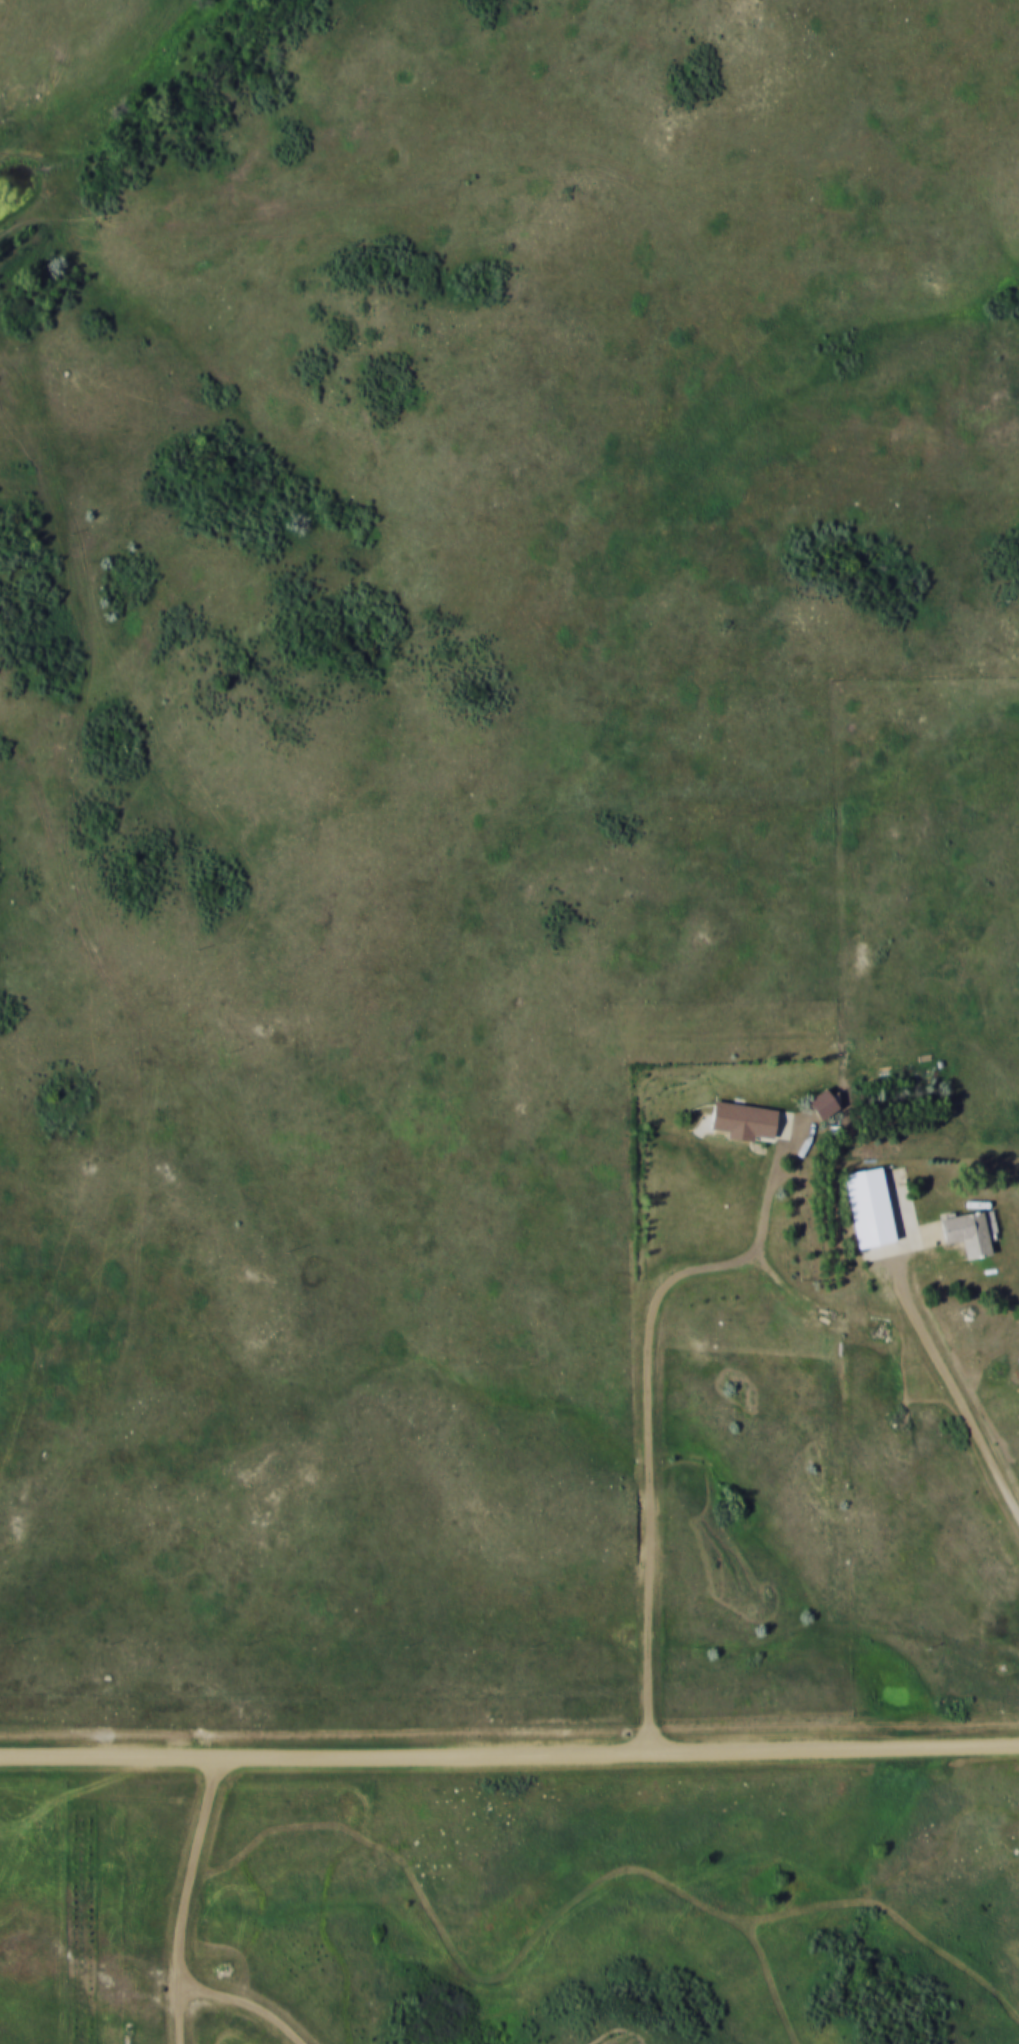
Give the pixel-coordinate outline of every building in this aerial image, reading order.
[(726,1137),(772,1144),(777,1110),(713,1101),(709,1129),(727,1132),(726,1137)] [(943,1243),(963,1240),(966,1260),(992,1255),(989,1239),(994,1238),(989,1210),(939,1218),(943,1243)]
